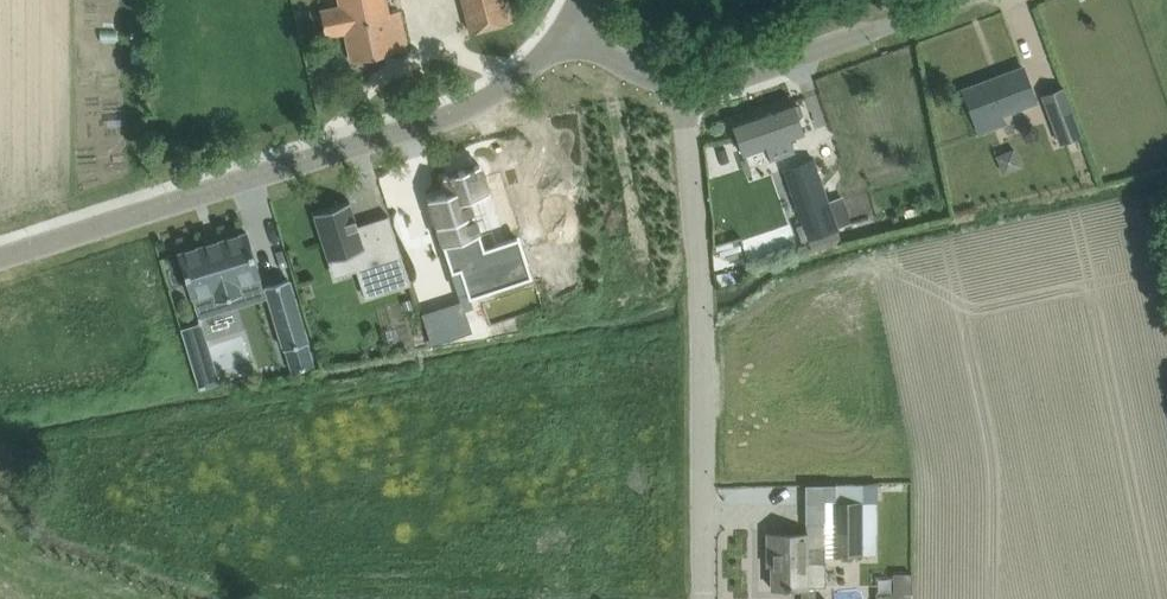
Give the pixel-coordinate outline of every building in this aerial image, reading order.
[(408,48),(400,10),(389,12),(386,0),(338,0),(339,5),(320,10),(326,36),(345,31),(352,60),(408,48)] [(507,0),(463,0),(471,31),(513,20),(507,0)] [(1001,113),(1037,101),(1024,66),(964,89),(980,132),(1004,123),(1001,113)] [(1042,94),(1043,98),(1060,144),(1083,135),(1064,86),(1042,94)] [(809,145),(805,132),(794,100),(732,121),(744,154),(767,146),(771,158),(809,145)] [(579,223),(575,126),(542,127),(544,174),(528,174),(530,225),(579,223)] [(998,154),(1004,172),(1022,165),(1015,147),(998,154)] [(465,193),(488,186),(479,158),(477,158),(473,160),(472,156),(464,159),(465,162),(457,164),(456,161),(447,164),(448,167),(444,168),(442,169),(447,185),(427,191),(449,265),(456,263),(464,289),(482,283),(479,273),(522,260),(514,232),(479,242),(465,193)] [(831,201),(822,174),(821,172),(816,158),(784,169),(802,223),(797,225),(802,241),(809,238),(809,239),(840,228),(831,201)] [(350,201),(314,212),(328,258),(351,251),(365,296),(393,287),(373,221),(357,226),(350,201)] [(215,288),(218,299),(241,293),(238,281),(260,274),(247,231),(179,252),(192,295),(215,288)] [(720,271),(745,268),(742,240),(716,243),(720,271)] [(289,278),(266,285),(285,348),(308,341),(289,278)] [(465,309),(462,301),(423,313),(432,343),(472,330),(465,309)] [(181,327),(200,385),(223,377),(203,320),(181,327)] [(864,502),(835,501),(835,554),(863,554),(864,502)] [(809,533),(791,533),(767,533),(768,551),(772,551),(773,587),(797,586),(808,586),(808,584),(826,585),(826,561),(808,560),(809,533)]
